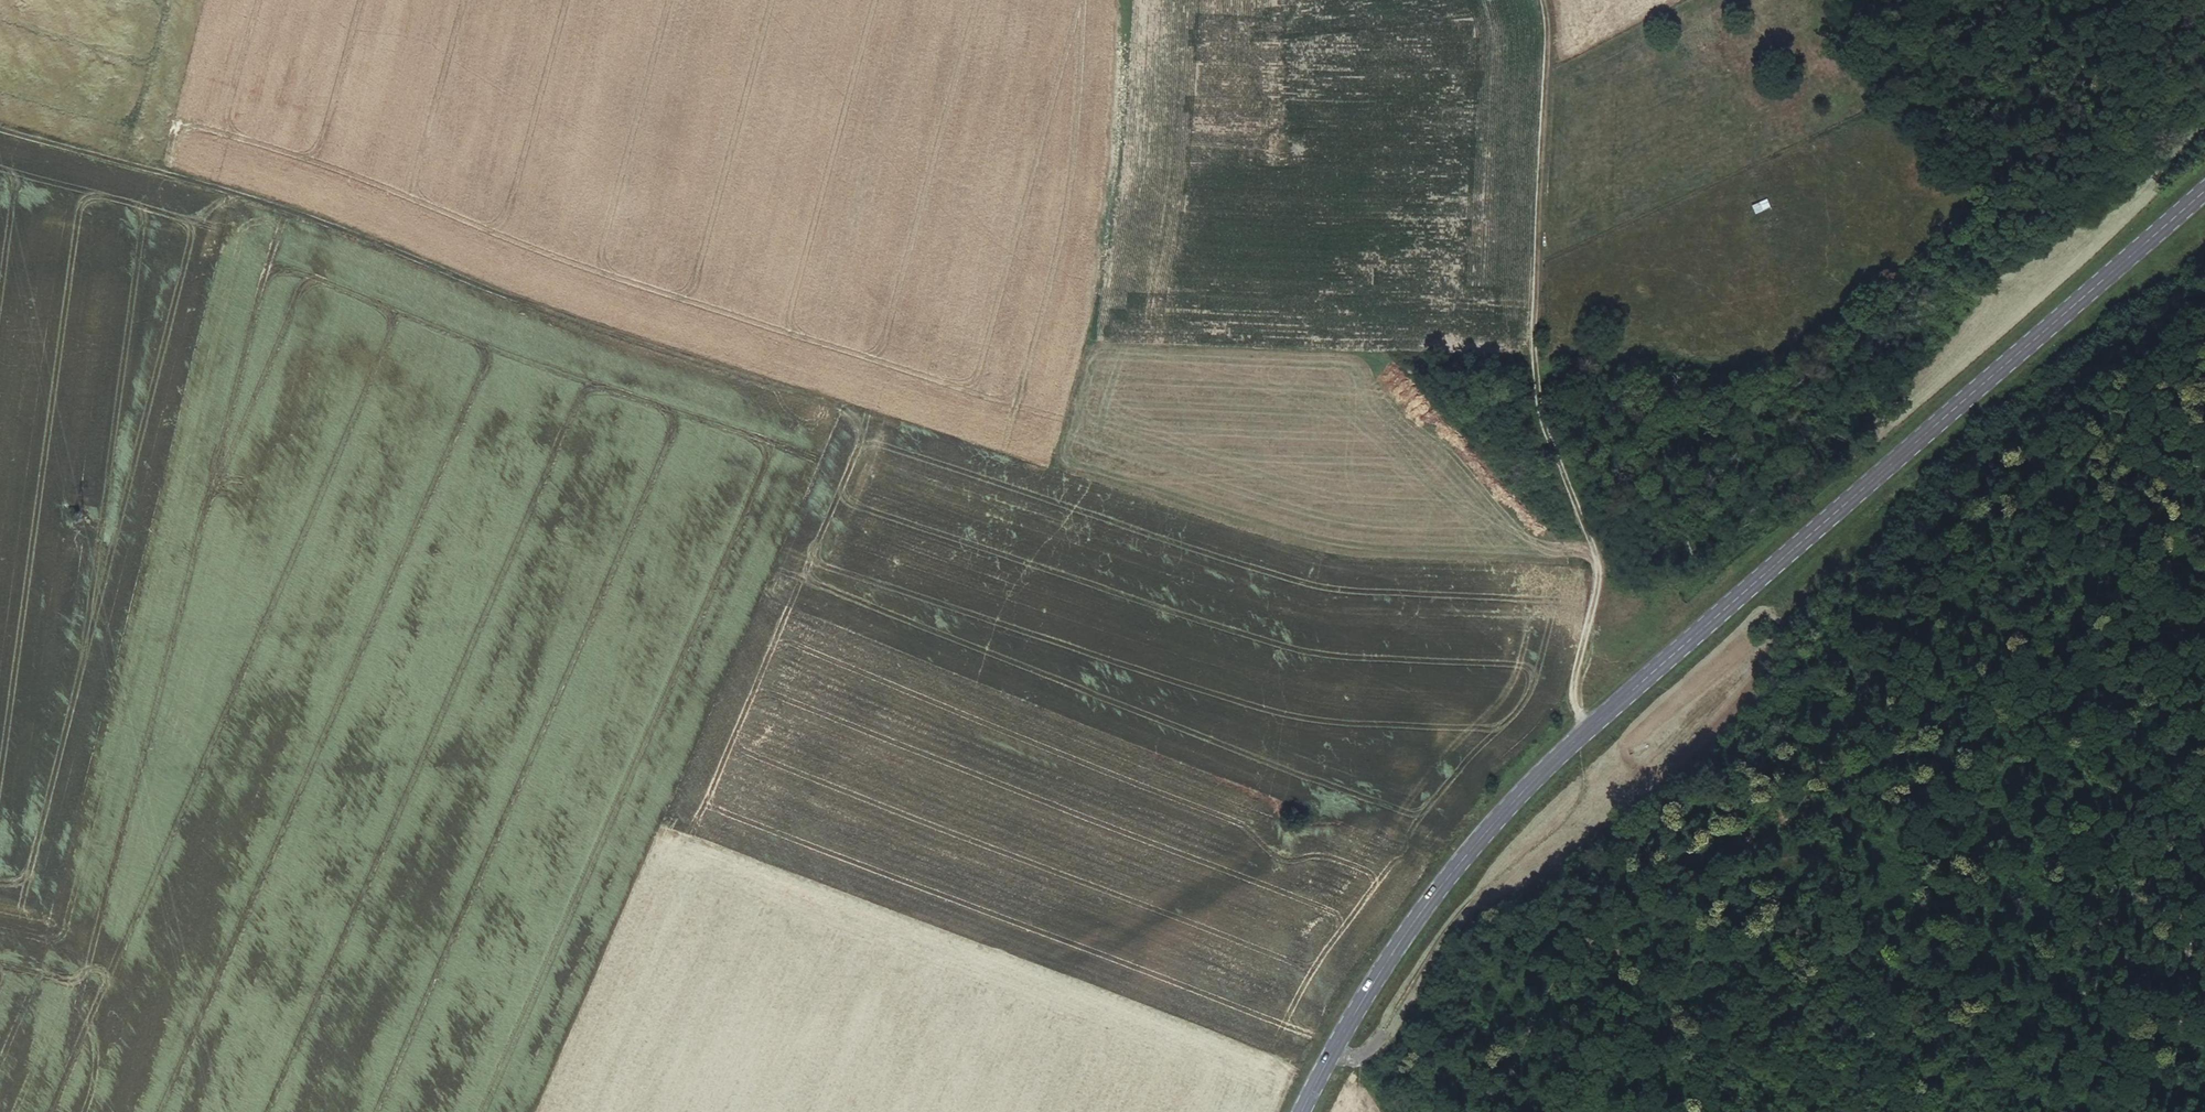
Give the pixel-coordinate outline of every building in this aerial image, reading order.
[(2163,1100),(2164,1080),(2151,1079),(2150,1100),(2163,1100)]
